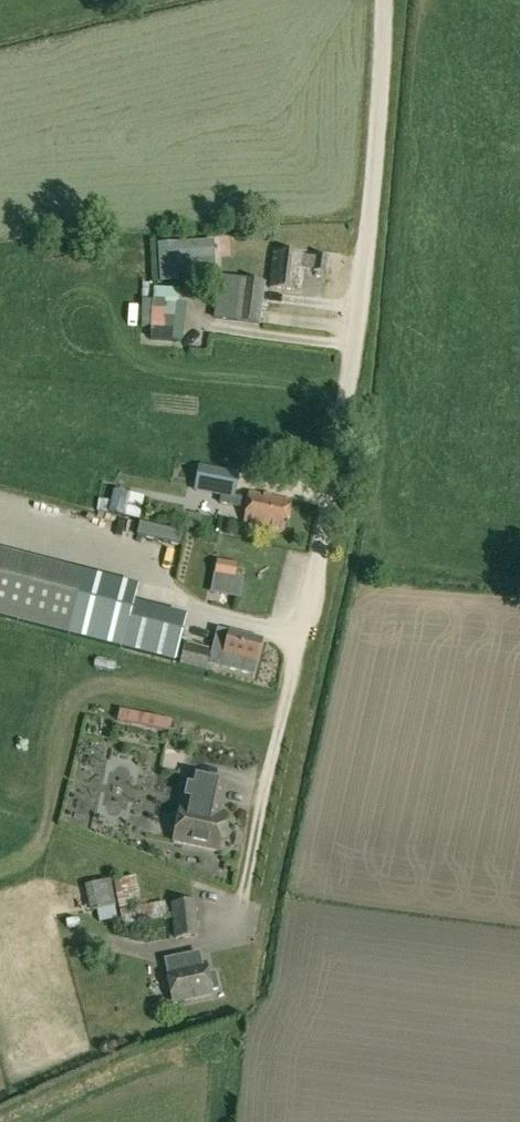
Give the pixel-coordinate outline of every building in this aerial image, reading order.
[(157,246),(159,283),(180,282),(179,264),(196,263),(196,270),(215,269),(213,242),(157,246)] [(312,273),(326,274),(328,258),(314,257),(314,258),(305,257),(273,253),(269,288),(300,292),(303,270),(312,271),(312,273)] [(224,279),(209,277),(207,301),(215,302),(214,319),(237,321),(237,323),(259,326),(266,283),(242,280),(242,281),(224,279)] [(219,505),(247,510),(244,523),(283,531),(289,500),(250,493),(249,499),(235,497),(239,473),(199,466),(194,492),(220,496),(219,505)] [(96,511),(139,520),(144,497),(113,491),(110,503),(98,500),(96,511)] [(135,522),(128,557),(158,563),(165,528),(135,522)] [(0,547),(0,614),(70,630),(85,567),(0,547)] [(239,566),(219,562),(217,575),(237,578),(239,566)] [(123,645),(137,589),(84,576),(71,632),(123,645)] [(172,662),(177,645),(180,631),(155,624),(147,655),(172,662)] [(199,651),(177,645),(172,662),(211,672),(213,665),(221,667),(220,667),(253,676),(262,641),(217,630),(211,654),(199,651)] [(189,809),(180,807),(172,843),(217,853),(225,817),(212,814),(214,806),(218,807),(223,785),(188,777),(184,799),(191,801),(189,809)] [(113,881),(119,910),(141,905),(135,877),(113,881)] [(116,907),(110,881),(84,887),(90,913),(116,907)] [(123,928),(167,919),(164,902),(119,911),(123,928)] [(197,939),(194,903),(169,905),(174,941),(197,939)] [(204,964),(203,964),(200,953),(164,961),(167,972),(165,973),(172,1004),(211,995),(211,993),(219,991),(215,974),(207,976),(204,964)]
